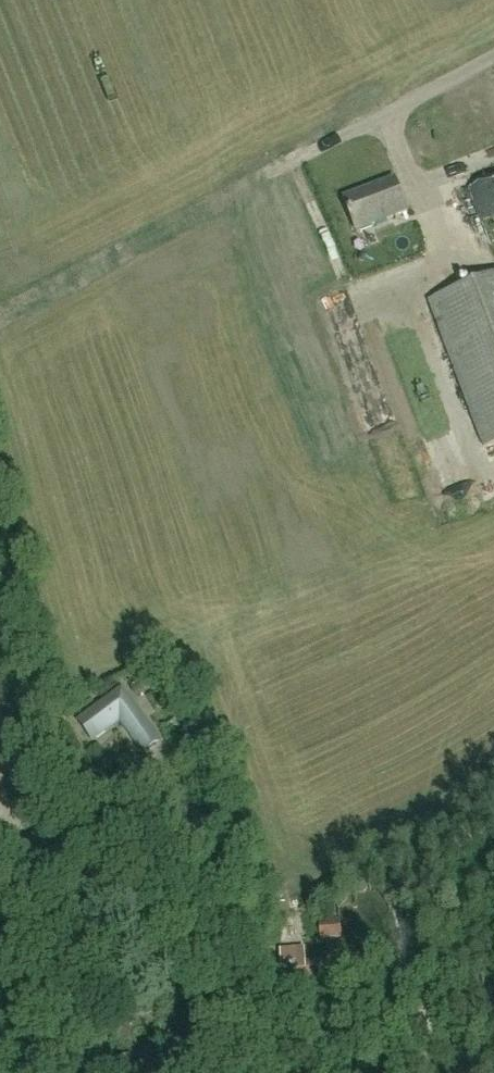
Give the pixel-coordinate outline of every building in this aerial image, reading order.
[(391,30),(380,34),(387,54),(398,50),(391,30)] [(396,178),(344,197),(356,230),(408,210),(396,178)] [(493,228),(493,180),(470,189),(486,231),(493,228)] [(431,301),(486,447),(493,444),(493,277),(431,301)] [(159,741),(133,703),(122,687),(77,721),(93,743),(122,721),(142,752),(159,741)] [(341,926),(320,927),(321,941),(342,940),(341,926)] [(304,951),(282,952),(283,981),(329,979),(329,963),(305,964),(304,951)]
